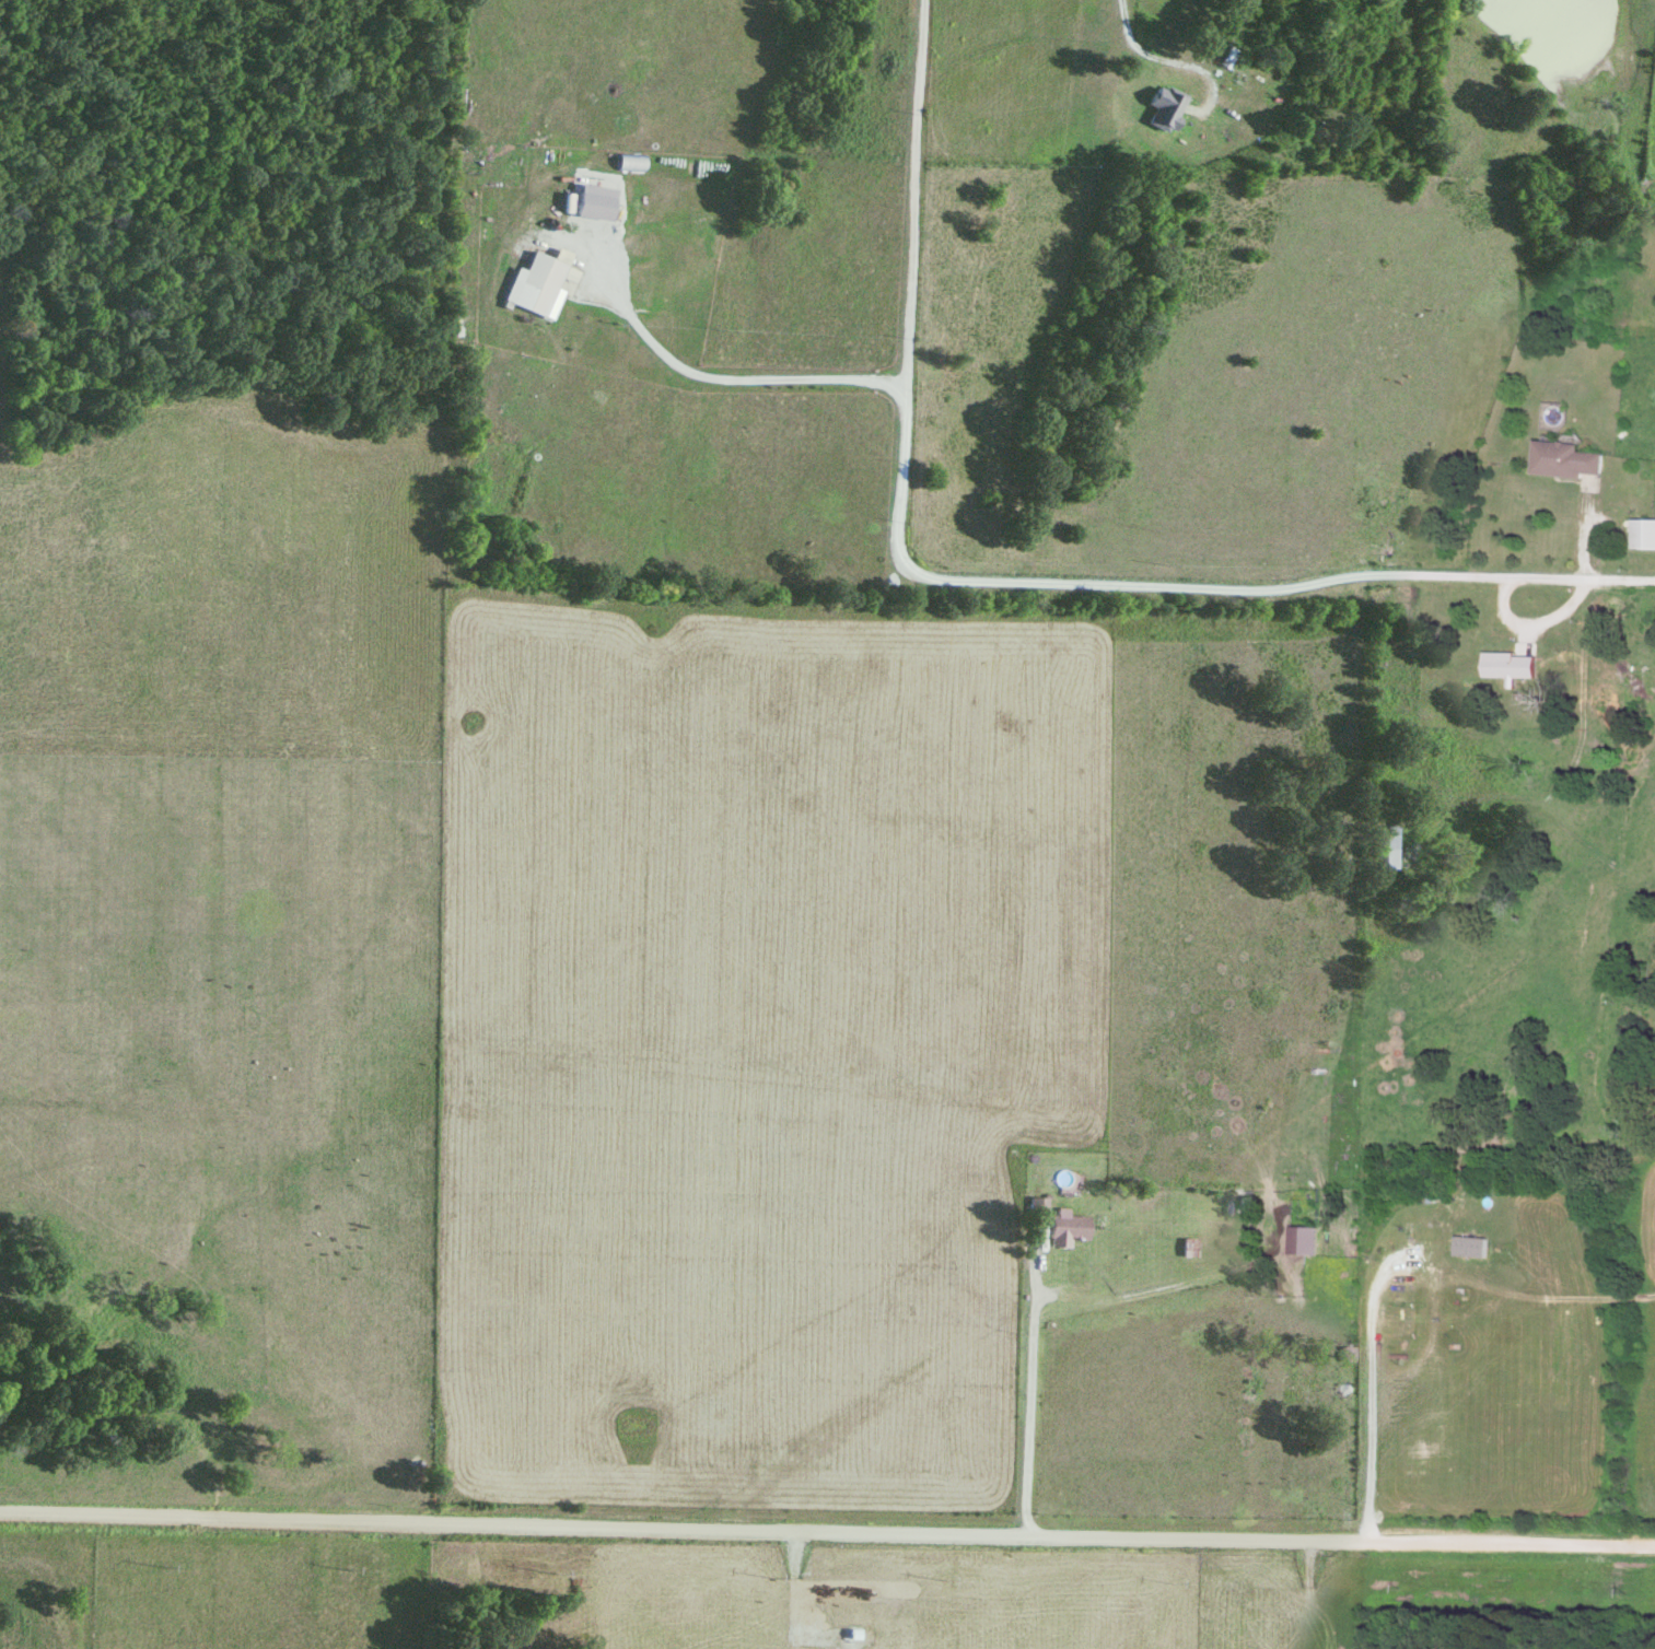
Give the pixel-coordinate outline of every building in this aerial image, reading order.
[(1138,105),(1145,108),(1138,124),(1158,133),(1175,97),(1147,84),(1138,105)] [(513,306),(547,319),(568,266),(534,253),(513,306)] [(1527,475),(1578,479),(1579,474),(1599,476),(1601,455),(1573,452),(1574,445),(1530,441),(1527,475)] [(1654,551),(1654,520),(1628,520),(1628,551),(1654,551)] [(1391,828),(1381,828),(1380,870),(1391,870),(1391,828)] [(1065,1249),(1065,1241),(1085,1241),(1084,1217),(1063,1218),(1063,1209),(1043,1210),(1044,1249),(1065,1249)] [(1313,1228),(1283,1228),(1283,1256),(1313,1256),(1313,1228)] [(1178,1257),(1188,1257),(1188,1244),(1178,1244),(1178,1257)]
